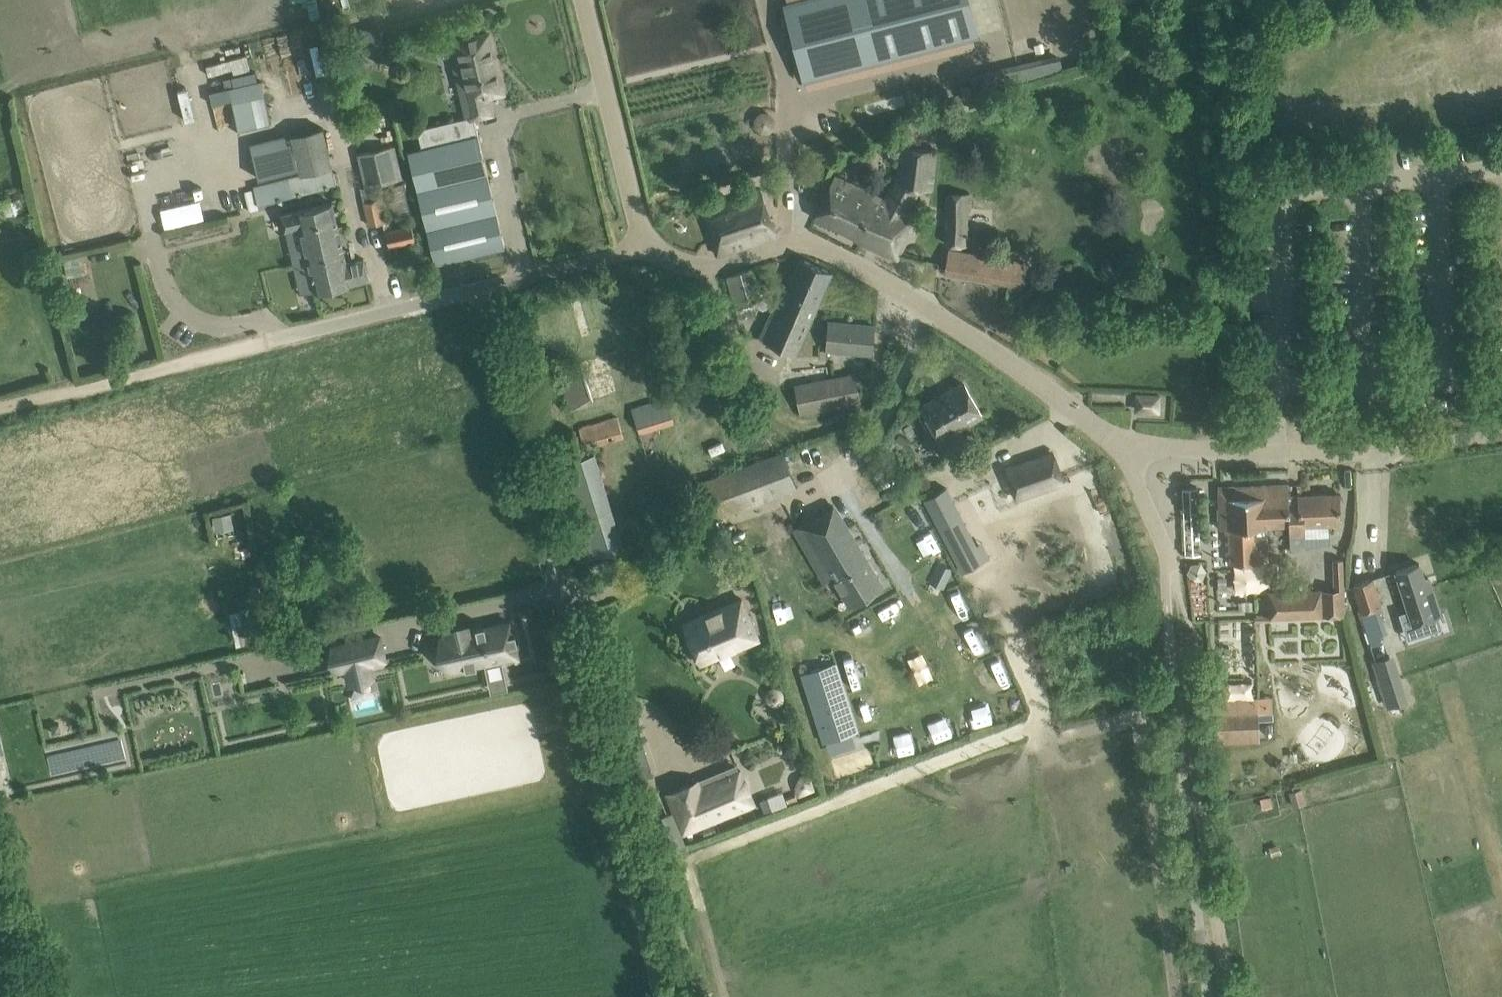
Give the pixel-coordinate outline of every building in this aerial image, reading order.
[(785,4),(805,78),(979,33),(970,0),(801,0),(785,4)] [(380,25),(350,33),(357,65),(385,59),(386,49),(380,25)] [(489,32),(455,40),(445,43),(464,117),(418,128),(421,142),(407,146),(435,262),(505,246),(474,116),(492,112),(487,95),(503,91),(489,32)] [(1041,58),(970,75),(974,91),(1045,75),(1041,58)] [(238,128),(268,122),(271,121),(266,94),(233,101),(238,128)] [(756,119),(756,126),(761,132),(769,132),(774,126),(774,119),(769,113),(761,113),(756,119)] [(289,135),(298,167),(299,173),(330,167),(331,167),(321,127),(290,135),(289,135)] [(277,173),(298,167),(289,135),(290,135),(290,132),(258,140),(266,175),(277,173)] [(395,144),(357,153),(365,186),(380,183),(403,177),(395,144)] [(914,224),(919,215),(908,209),(918,187),(932,188),(937,148),(898,144),(895,168),(893,184),(895,184),(887,200),(836,175),(831,184),(824,198),(815,216),(856,236),(855,238),(897,259),(906,241),(914,224)] [(334,184),(330,167),(299,173),(254,185),(258,204),(334,184)] [(948,193),(947,193),(945,243),(968,243),(969,194),(965,194),(965,174),(948,173),(948,193)] [(365,186),(361,187),(369,225),(389,220),(380,183),(365,186)] [(777,233),(760,189),(703,213),(718,254),(777,233)] [(5,215),(23,210),(20,196),(2,201),(5,215)] [(304,238),(339,230),(332,202),(282,214),(286,229),(301,226),(304,238)] [(390,245),(415,239),(412,224),(386,230),(390,245)] [(308,258),(344,250),(339,230),(304,238),(308,258)] [(1023,285),(1026,265),(1026,262),(949,249),(946,272),(1023,285)] [(344,250),(308,258),(316,291),(369,279),(364,258),(347,262),(344,250)] [(833,271),(801,257),(786,289),(783,288),(760,338),(796,354),(833,271)] [(760,291),(758,287),(752,268),(727,276),(737,306),(748,303),(745,296),(760,291)] [(873,326),(829,322),(827,349),(871,353),(873,326)] [(581,362),(558,369),(570,407),(593,400),(581,362)] [(861,400),(856,374),(796,385),(801,411),(861,400)] [(929,418),(940,437),(981,413),(964,382),(922,406),(923,407),(918,410),(924,420),(929,418)] [(1138,394),(1137,406),(1158,407),(1159,395),(1138,394)] [(673,419),(666,397),(631,409),(638,431),(673,419)] [(584,447),(622,436),(617,417),(578,428),(584,447)] [(783,449),(772,453),(699,480),(712,516),(796,485),(783,449)] [(1053,452),(1005,469),(1016,499),(1064,482),(1053,452)] [(577,563),(596,557),(624,549),(595,454),(548,468),(577,563)] [(1267,525),(1289,524),(1290,524),(1288,495),(1289,495),(1288,484),(1218,487),(1220,528),(1230,527),(1231,563),(1269,561),(1267,525)] [(947,486),(924,498),(962,571),(985,559),(977,544),(967,549),(945,506),(955,501),(947,486)] [(1339,493),(1289,495),(1288,495),(1290,524),(1289,524),(1290,533),(1306,533),(1305,524),(1341,522),(1339,493)] [(834,576),(840,587),(851,605),(883,585),(867,558),(865,559),(833,505),(793,529),(825,582),(834,576)] [(231,513),(212,517),(215,532),(234,527),(231,513)] [(930,518),(918,524),(921,530),(928,532),(926,539),(929,545),(941,538),(930,518)] [(1335,589),(1321,590),(1322,615),(1345,614),(1342,558),(1334,558),(1335,589)] [(1269,582),(1278,582),(1277,561),(1269,561),(1269,582)] [(939,562),(932,576),(946,583),(953,569),(939,562)] [(1419,563),(1396,570),(1402,589),(1409,609),(1398,612),(1404,631),(1415,628),(1413,623),(1439,615),(1441,615),(1434,595),(1428,576),(1424,577),(1419,563)] [(1266,565),(1256,565),(1257,584),(1267,584),(1266,565)] [(786,575),(768,580),(772,592),(790,586),(786,575)] [(1361,612),(1378,606),(1380,605),(1372,578),(1352,584),(1361,612)] [(1270,618),(1322,615),(1321,590),(1321,589),(1269,592),(1270,618)] [(697,664),(715,656),(760,637),(742,596),(679,623),(697,664)] [(264,607),(228,614),(234,648),(271,640),(264,607)] [(500,624),(485,627),(485,625),(483,625),(479,626),(476,627),(476,629),(473,630),(472,625),(455,629),(450,630),(444,631),(445,636),(444,636),(443,636),(441,637),(443,645),(445,653),(448,669),(465,666),(466,668),(466,667),(476,665),(476,666),(477,666),(477,665),(477,663),(484,662),(491,660),(496,659),(501,658),(502,663),(503,663),(519,659),(515,643),(518,642),(518,641),(517,642),(515,633),(516,633),(515,632),(511,633),(509,627),(509,624),(508,622),(506,623),(500,624)] [(333,646),(338,669),(338,670),(346,668),(349,681),(372,676),(370,666),(389,662),(387,657),(385,657),(380,635),(333,646)] [(1392,655),(1372,661),(1380,683),(1399,677),(1392,655)] [(836,663),(800,674),(821,741),(858,729),(836,663)] [(768,695),(768,696),(768,697),(768,698),(769,699),(769,700),(770,701),(771,702),(774,704),(775,704),(776,704),(777,704),(778,704),(779,704),(779,703),(780,703),(781,703),(781,702),(782,702),(782,701),(783,701),(783,700),(784,700),(784,699),(784,698),(785,698),(785,697),(785,696),(785,695),(785,694),(784,693),(784,692),(784,691),(783,690),(782,689),(781,688),(780,688),(779,687),(778,687),(777,687),(776,687),(775,687),(774,687),(773,687),(773,688),(772,688),(771,689),(770,689),(770,690),(769,691),(769,692),(768,693),(768,694),(768,695)] [(979,693),(977,714),(987,715),(989,694),(979,693)] [(1218,713),(1219,742),(1259,740),(1258,711),(1218,713)] [(13,775),(0,721),(0,778),(13,775)] [(636,721),(616,728),(634,784),(654,777),(636,721)] [(59,723),(50,725),(52,733),(61,731),(59,723)] [(1280,772),(1311,771),(1311,741),(1279,742),(1280,772)] [(698,778),(665,792),(682,835),(756,805),(740,768),(701,784),(698,778)] [(801,775),(796,788),(799,796),(815,789),(809,772),(801,775)] [(794,793),(786,797),(788,803),(797,800),(794,793)]
